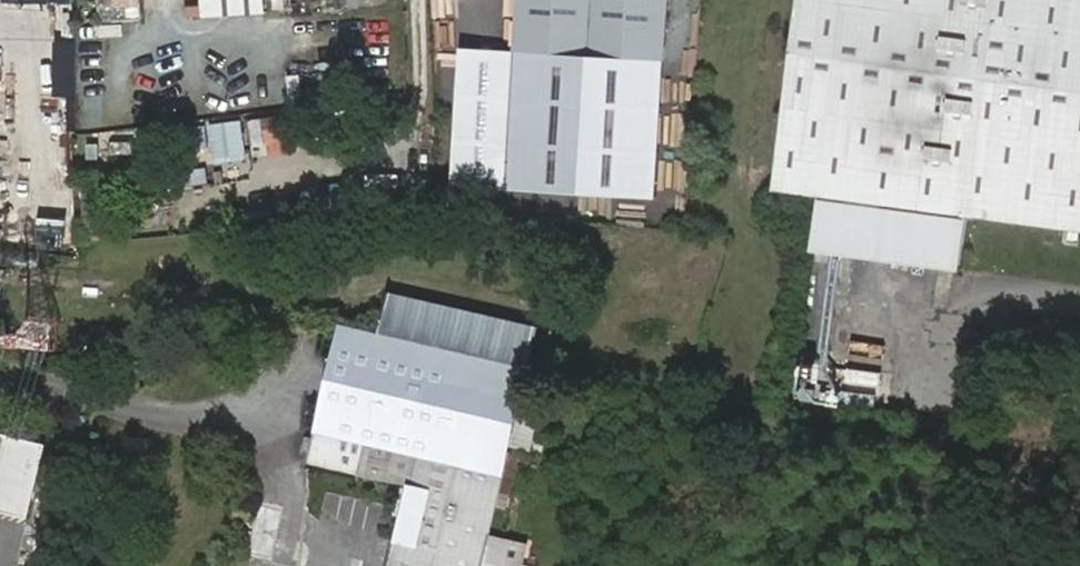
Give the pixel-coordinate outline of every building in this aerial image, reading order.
[(5,7),(47,8),(47,0),(5,0),(5,7)] [(102,20),(144,18),(144,0),(101,0),(102,20)] [(519,20),(666,29),(668,0),(520,0),(519,20)] [(758,199),(1079,248),(1079,0),(789,0),(758,199)] [(666,29),(519,20),(517,56),(463,52),(455,184),(655,197),(666,29)] [(295,114),(262,117),(265,137),(297,134),(295,114)] [(821,248),(810,291),(831,297),(842,254),(821,248)] [(529,372),(538,329),(394,296),(377,292),(368,328),(341,322),(341,325),(307,456),(411,482),(407,498),(392,496),(387,513),(403,517),(391,565),(521,565),(530,529),(511,524),(520,490),(501,486),(529,372)]
